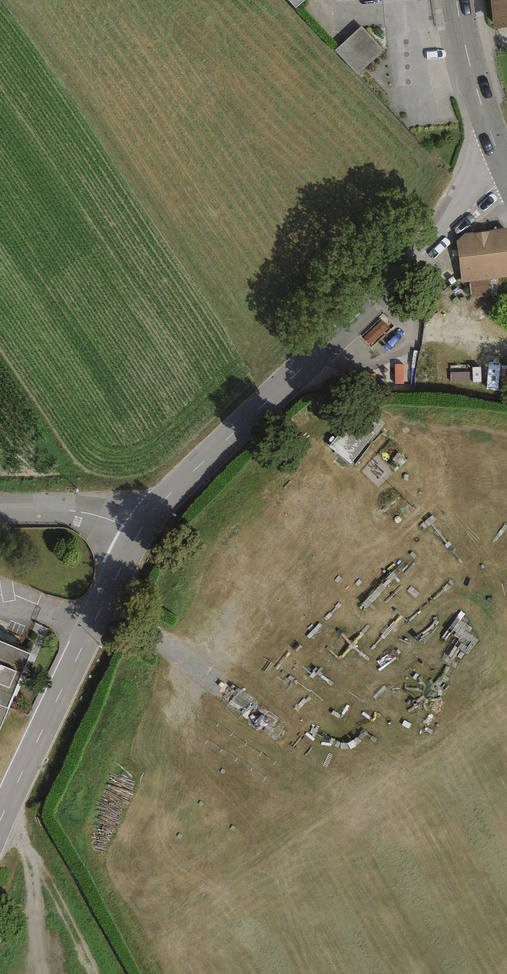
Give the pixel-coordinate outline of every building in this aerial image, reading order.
[(295,9),(304,0),(287,0),(295,9)] [(493,28),(506,28),(506,0),(491,0),(493,28)] [(338,54),(360,78),(386,53),(363,29),(338,54)] [(506,227),(464,233),(457,241),(461,282),(506,277),(506,228),(506,227)] [(362,405),(329,447),(351,465),(385,423),(362,405)] [(30,650),(0,638),(0,722),(30,650)]
